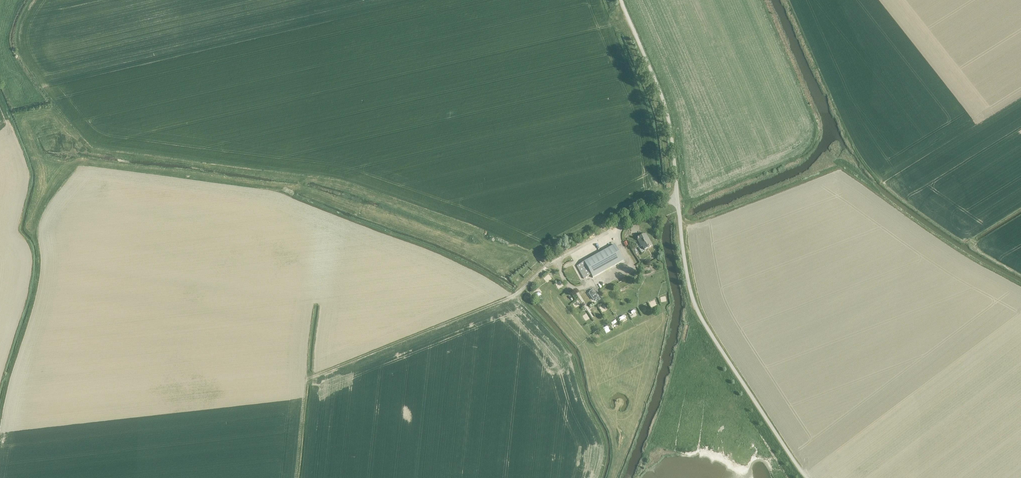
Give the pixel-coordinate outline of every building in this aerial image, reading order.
[(652,246),(648,238),(646,239),(644,235),(641,237),(641,238),(637,240),(639,244),(640,243),(644,250),(652,246)] [(592,278),(623,261),(615,245),(577,266),(584,279),(591,275),(592,278)]
